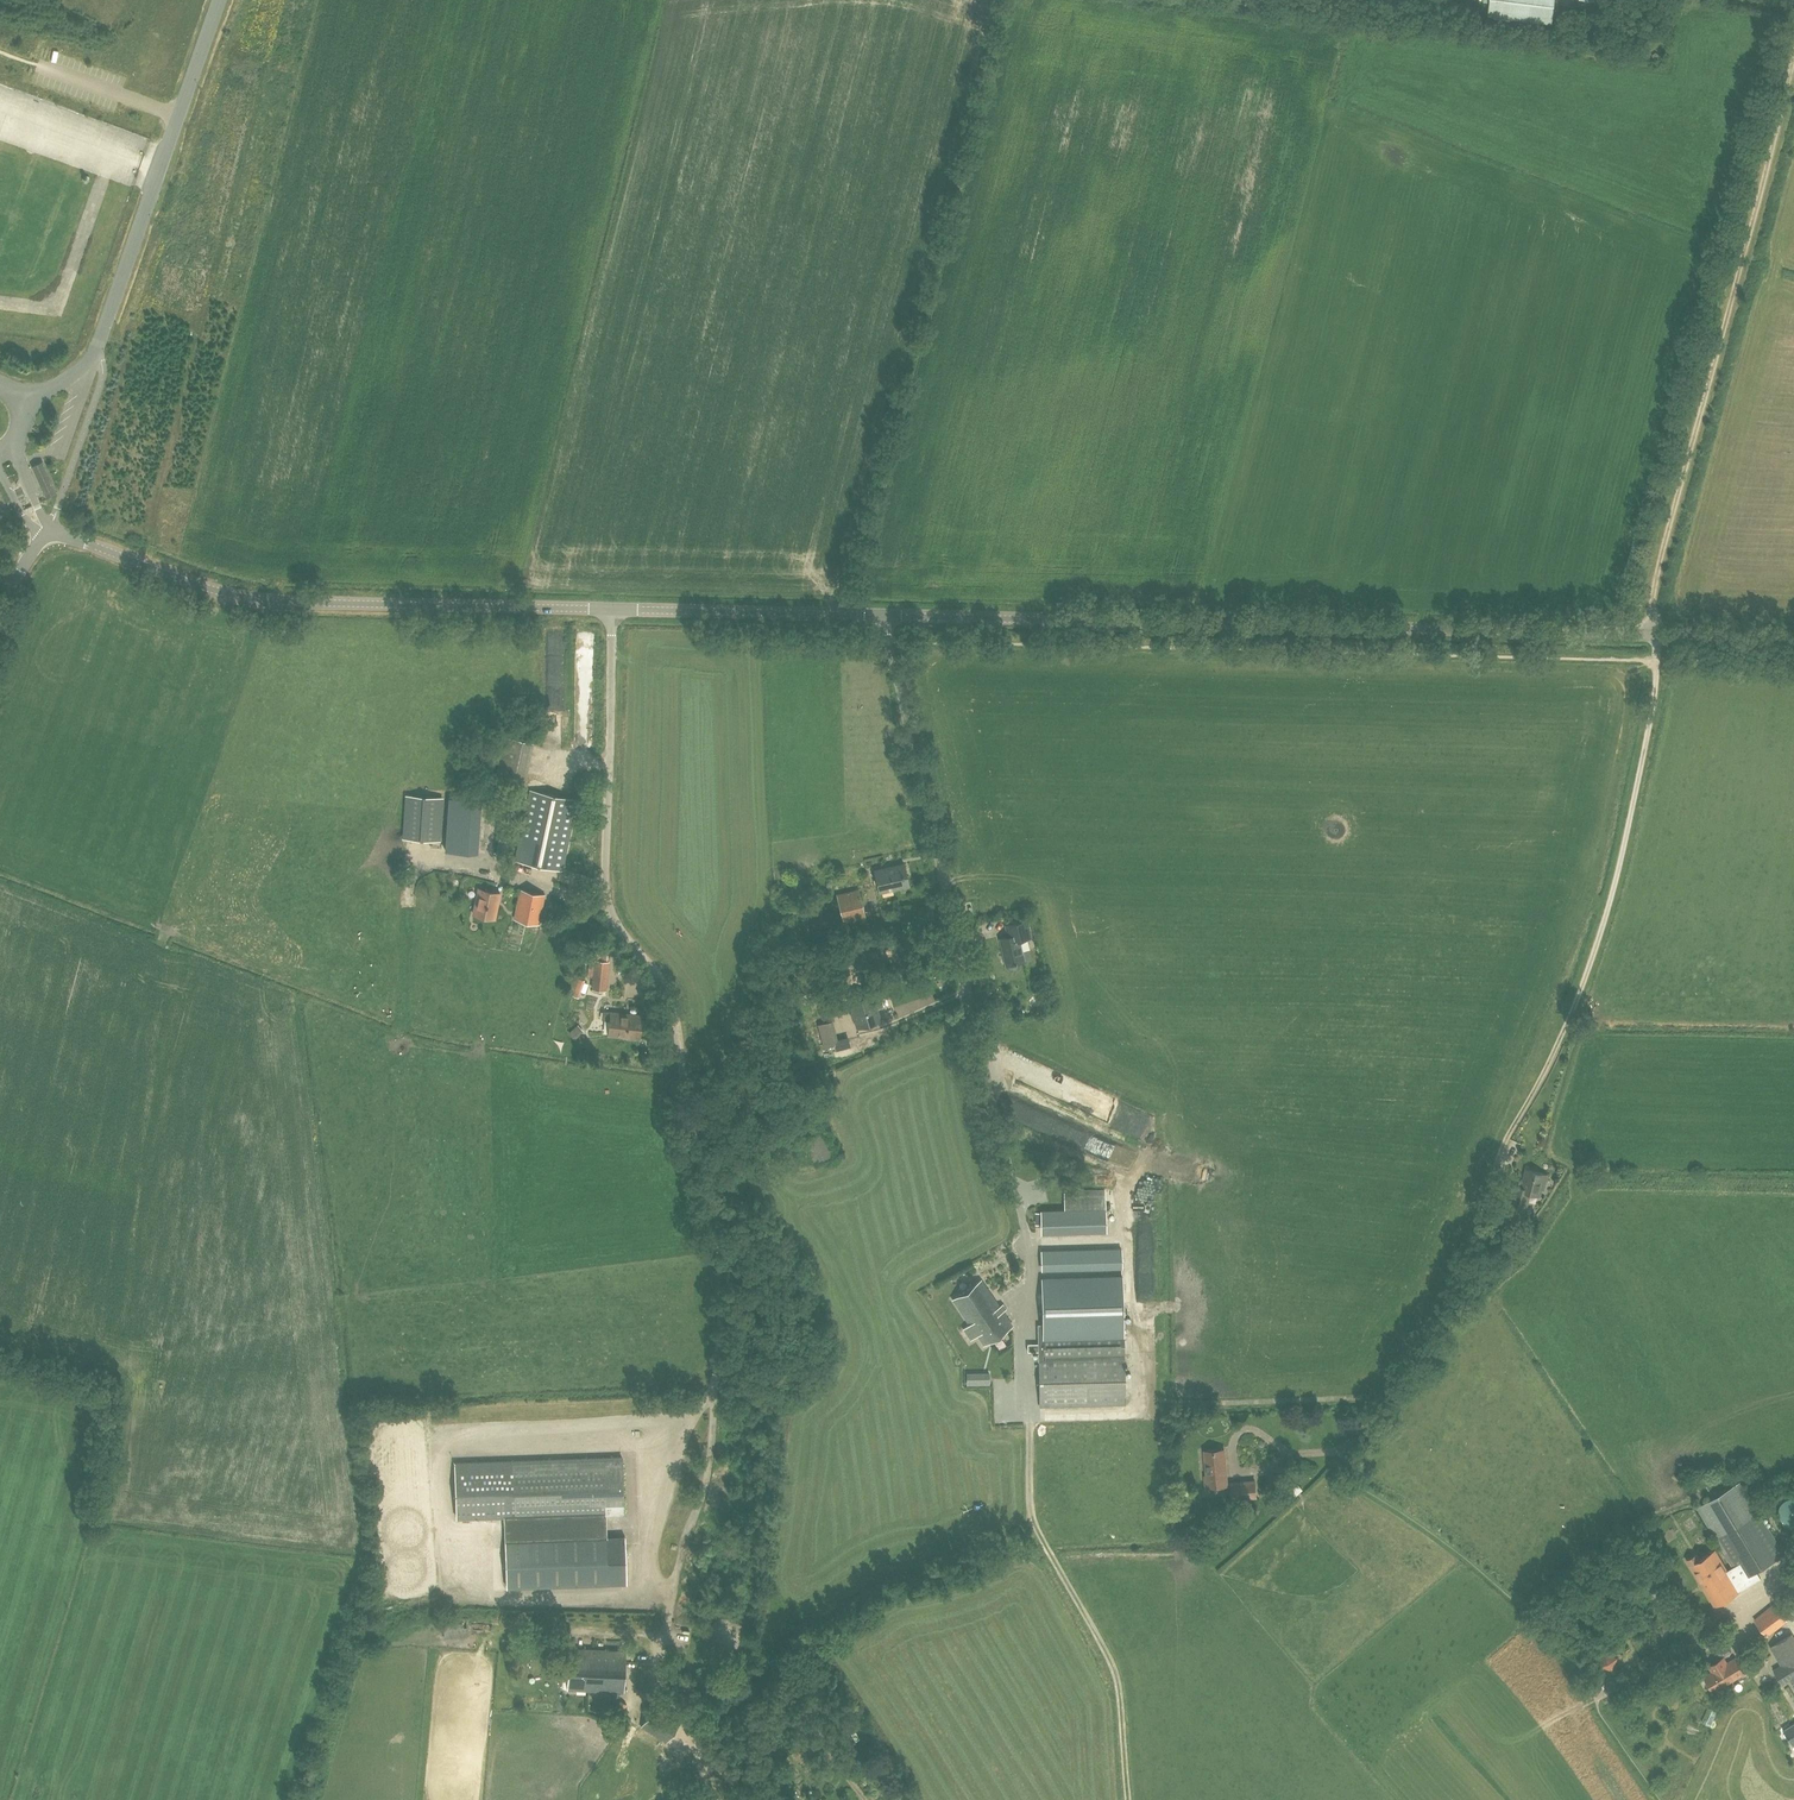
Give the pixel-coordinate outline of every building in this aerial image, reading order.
[(1384,9),(1391,10),(1392,0),(1385,0),(1384,9)] [(1555,0),(1490,0),(1488,15),(1552,23),(1555,0)] [(43,462),(33,466),(46,496),(56,492),(43,462)] [(515,860),(563,870),(578,800),(530,790),(515,860)] [(407,794),(405,837),(440,839),(443,796),(407,794)] [(483,800),(449,797),(445,851),(478,854),(483,800)] [(499,839),(496,853),(507,855),(509,841),(499,839)] [(880,893),(910,886),(904,863),(875,870),(880,893)] [(479,888),(474,914),(495,919),(500,893),(479,888)] [(866,917),(861,896),(859,888),(836,894),(844,923),(866,917)] [(539,924),(545,894),(521,889),(515,919),(539,924)] [(1009,936),(1000,939),(1007,965),(1008,964),(1008,966),(1009,968),(1012,970),(1016,969),(1018,966),(1018,964),(1018,962),(1024,961),(1022,952),(1019,940),(1031,937),(1027,920),(1006,925),(1009,936)] [(606,990),(608,962),(596,961),(593,989),(606,990)] [(579,977),(578,979),(573,995),(580,997),(583,988),(587,989),(588,984),(584,982),(586,980),(579,977)] [(881,1021),(877,1008),(883,1006),(877,983),(867,985),(869,993),(850,999),(858,1028),(881,1021)] [(808,993),(810,1003),(812,1008),(824,1005),(822,999),(820,990),(819,990),(808,993)] [(1043,993),(1025,996),(1028,1010),(1045,1006),(1043,993)] [(648,1001),(646,1008),(648,1011),(652,1013),(655,1011),(657,1003),(655,1000),(651,999),(648,1001)] [(603,1020),(605,1020),(610,1021),(609,1035),(628,1037),(627,1039),(636,1040),(636,1038),(640,1038),(642,1016),(603,1012),(603,1020)] [(839,1044),(833,1022),(816,1026),(822,1048),(839,1044)] [(578,1024),(569,1033),(575,1039),(584,1030),(578,1024)] [(652,1058),(658,1066),(665,1061),(660,1052),(652,1058)] [(1530,1193),(1540,1195),(1542,1187),(1544,1188),(1547,1174),(1527,1169),(1523,1182),(1521,1181),(1519,1186),(1514,1185),(1510,1202),(1526,1206),(1530,1193)] [(1499,1216),(1519,1221),(1520,1215),(1518,1214),(1518,1208),(1501,1204),(1499,1216)] [(1044,1324),(1039,1325),(1039,1343),(1039,1351),(1041,1407),(1126,1405),(1123,1276),(1043,1278),(1044,1324)] [(984,1345),(1013,1326),(981,1279),(953,1299),(984,1345)] [(1039,1351),(1039,1343),(1028,1343),(1028,1351),(1039,1351)] [(1207,1487),(1227,1484),(1224,1449),(1205,1451),(1208,1476),(1206,1476),(1207,1487)] [(622,1457),(454,1463),(456,1518),(505,1516),(507,1587),(627,1583),(625,1536),(607,1537),(606,1513),(624,1512),(622,1457)] [(1232,1499),(1256,1497),(1255,1482),(1231,1483),(1232,1499)] [(1701,1558),(1690,1565),(1714,1606),(1740,1591),(1739,1590),(1735,1583),(1741,1580),(1746,1586),(1763,1576),(1759,1569),(1784,1554),(1742,1484),(1699,1510),(1734,1567),(1735,1570),(1730,1573),(1728,1570),(1715,1550),(1701,1558)] [(1625,1560),(1632,1568),(1643,1557),(1636,1550),(1625,1560)] [(1768,1637),(1788,1621),(1773,1604),(1754,1619),(1768,1637)] [(1776,1664),(1784,1678),(1792,1674),(1793,1677),(1793,1629),(1774,1641),(1784,1660),(1776,1664)] [(571,1648),(570,1678),(580,1678),(579,1689),(624,1691),(626,1651),(571,1648)] [(1709,1666),(1711,1669),(1713,1672),(1705,1677),(1713,1691),(1744,1673),(1735,1658),(1727,1664),(1723,1657),(1709,1666)] [(628,1704),(620,1700),(614,1712),(622,1716),(628,1704)] [(668,1742),(682,1718),(656,1702),(642,1726),(668,1742)] [(1793,1745),(1793,1723),(1783,1729),(1793,1746),(1793,1745)]
